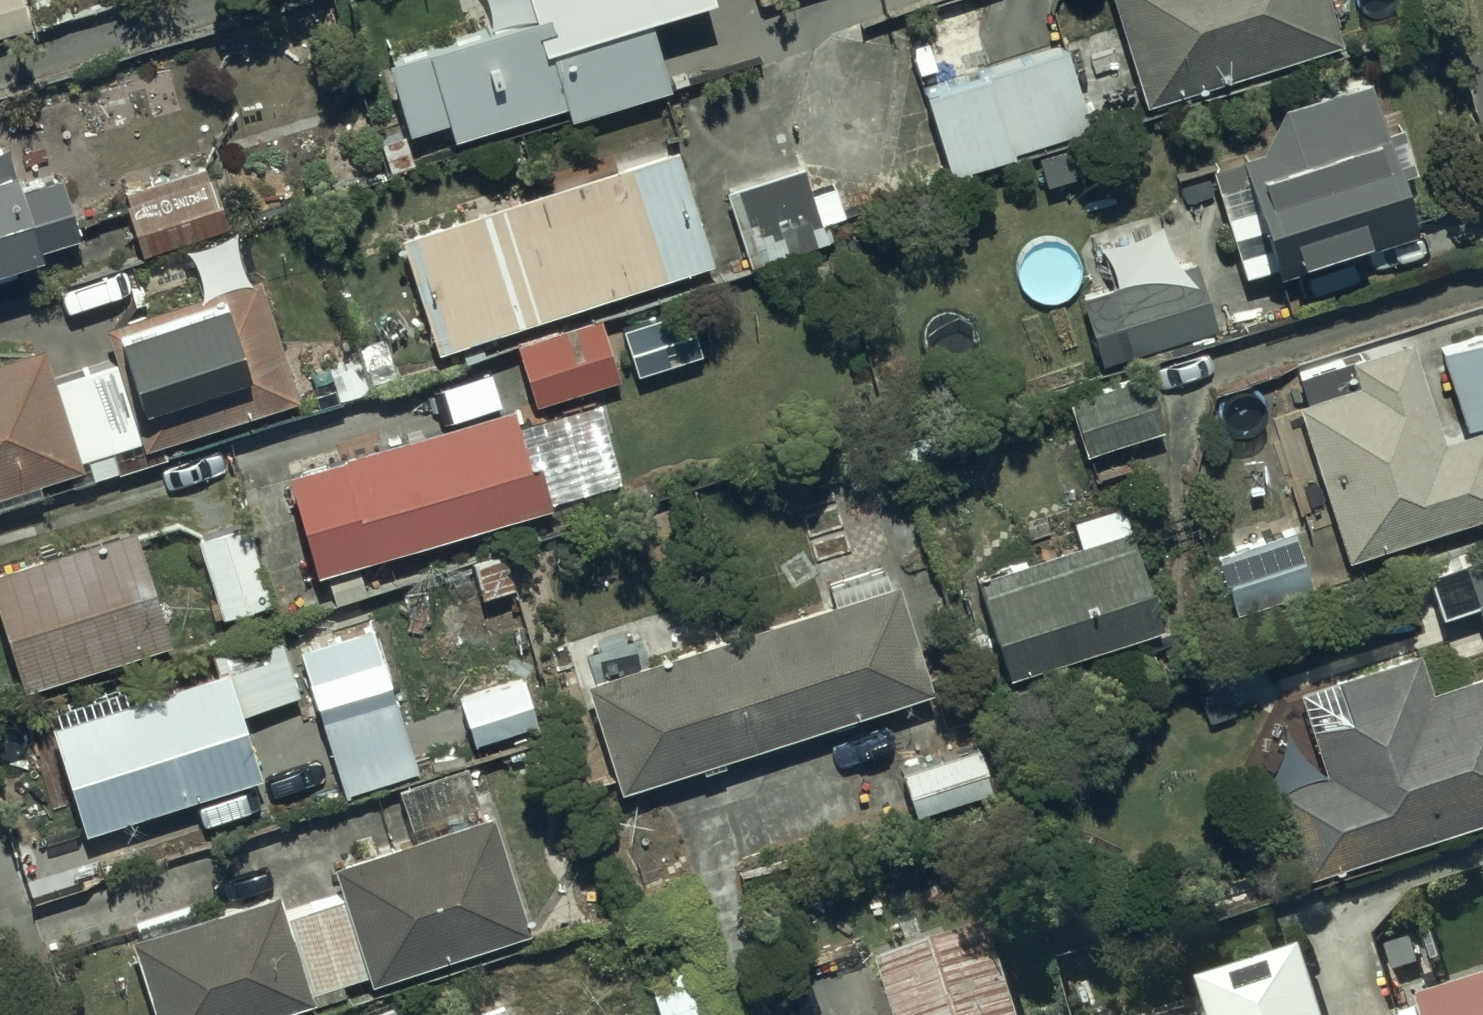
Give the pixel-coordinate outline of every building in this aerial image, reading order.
[(17,0),(0,0),(0,33),(24,27),(17,0)] [(483,23),(375,54),(402,132),(439,119),(445,139),(557,100),(562,116),(659,83),(636,15),(680,0),(477,0),(483,23)] [(1140,101),(1336,41),(1324,0),(1111,0),(1140,101)] [(1060,51),(917,92),(940,169),(1082,129),(1060,51)] [(1365,75),(1276,104),(1233,172),(1244,206),(1222,213),(1229,235),(1249,228),(1255,245),(1232,252),(1239,273),(1266,264),(1268,272),(1414,224),(1365,75)] [(9,167),(0,139),(0,170),(9,167)] [(670,148),(394,235),(429,350),(705,257),(670,148)] [(818,242),(795,168),(720,191),(743,265),(818,242)] [(204,169),(120,191),(137,253),(220,230),(204,169)] [(70,233),(52,176),(2,191),(0,183),(0,255),(70,233)] [(1125,353),(1208,324),(1184,258),(1106,285),(1107,289),(1088,295),(1106,348),(1121,342),(1125,353)] [(250,271),(97,322),(110,361),(44,382),(72,466),(64,469),(69,484),(160,454),(155,441),(291,395),(250,271)] [(598,318),(512,344),(529,403),(615,377),(598,318)] [(1437,350),(1460,427),(1482,421),(1482,336),(1437,350)] [(1404,341),(1293,375),(1301,401),(1294,403),(1342,557),(1482,513),(1482,428),(1482,424),(1435,439),(1404,341)] [(34,346),(0,356),(0,505),(33,494),(29,480),(64,469),(72,466),(44,382),(34,346)] [(1156,429),(1137,374),(1063,400),(1089,475),(1121,464),(1114,443),(1156,429)] [(502,409),(282,472),(306,572),(541,505),(528,459),(517,462),(502,409)] [(1073,542),(973,574),(1003,676),(1032,667),(1037,683),(1062,675),(1057,659),(1153,630),(1117,506),(1066,521),(1073,542)] [(253,520),(192,538),(215,617),(276,598),(253,520)] [(124,527),(0,567),(0,646),(14,689),(161,642),(124,527)] [(1305,582),(1288,530),(1211,555),(1227,607),(1305,582)] [(1470,601),(1482,643),(1482,540),(1419,559),(1434,612),(1470,601)] [(921,691),(880,568),(821,588),(827,605),(578,686),(613,793),(921,691)] [(53,718),(41,722),(78,834),(252,778),(232,717),(294,697),(271,623),(201,645),(209,670),(122,698),(117,685),(50,707),(53,718)] [(370,628),(300,649),(343,791),(417,769),(396,698),(391,699),(370,628)] [(1408,651),(1293,687),(1318,766),(1266,783),(1296,876),(1482,816),(1482,671),(1421,691),(1408,651)] [(969,747),(894,769),(908,814),(982,793),(969,747)] [(327,860),(363,978),(521,930),(485,812),(327,860)] [(307,1000),(308,1004),(342,994),(338,980),(356,974),(333,901),(282,917),(274,890),(125,935),(149,1014),(257,1014),(307,1000)] [(894,1014),(1016,1014),(989,931),(878,965),(894,1014)] [(1298,954),(1193,987),(1202,1014),(1317,1014),(1298,954)] [(1416,1014),(1482,1014),(1482,986),(1414,1009),(1416,1014)] [(503,999),(459,1014),(509,1014),(503,999)]
